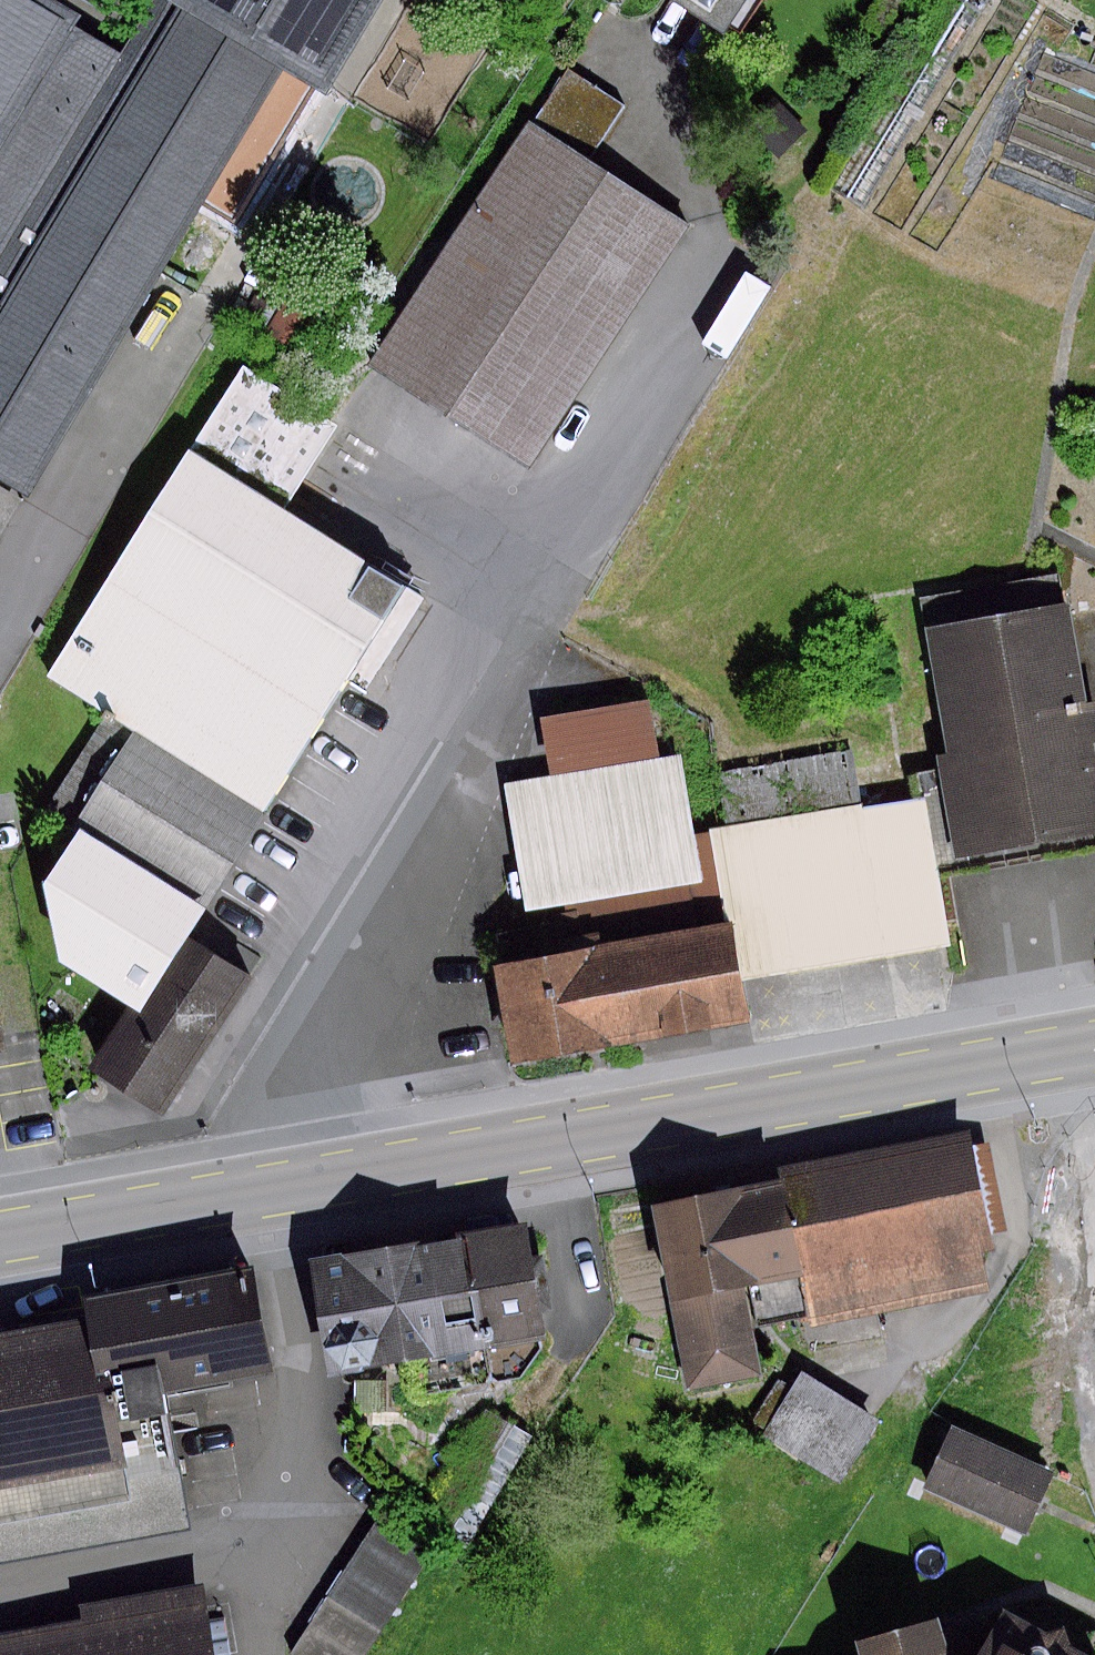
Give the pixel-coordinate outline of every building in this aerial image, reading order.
[(139,53),(133,50),(49,0),(0,0),(0,474),(27,489),(276,67),(315,89),(368,0),(171,0),(139,53)] [(712,33),(735,0),(662,0),(712,33)] [(564,65),(524,123),(588,162),(626,106),(564,65)] [(588,162),(524,123),(371,367),(535,470),(688,225),(588,162)] [(285,297),(263,332),(293,350),(315,316),(285,297)] [(243,366),(184,453),(277,511),(333,426),(243,366)] [(277,511),(184,453),(45,678),(139,736),(262,812),(344,679),(345,678),(363,689),(419,598),(277,511)] [(923,626),(943,752),(934,754),(936,770),(920,772),(923,797),(936,873),(1094,848),(1094,760),(1070,602),(923,626)] [(649,700),(534,719),(542,767),(657,748),(649,700)] [(262,812),(139,736),(75,833),(199,909),(262,812)] [(715,772),(724,829),(861,807),(852,751),(715,772)] [(680,757),(500,787),(521,912),(565,905),(569,928),(595,924),(598,940),(707,922),(680,757)] [(724,829),(715,831),(729,918),(740,984),(948,950),(936,873),(923,797),(861,807),(724,829)] [(199,909),(75,833),(41,884),(57,959),(125,1007),(133,1011),(184,935),(199,909)] [(569,928),(484,943),(505,1062),(744,1021),(740,984),(729,918),(707,922),(598,940),(595,924),(569,928)] [(133,1011),(125,1007),(88,1068),(164,1116),(250,982),(184,935),(133,1011)] [(991,1249),(970,1132),(781,1167),(809,1311),(809,1323),(983,1292),(975,1252),(991,1249)] [(809,1311),(781,1167),(651,1192),(691,1394),(763,1379),(752,1322),(809,1311)] [(543,1343),(524,1220),(303,1254),(321,1374),(437,1356),(456,1388),(518,1379),(543,1343)] [(0,1348),(0,1549),(184,1526),(182,1515),(169,1438),(160,1392),(263,1371),(249,1272),(73,1298),(79,1336),(0,1348)] [(877,1419),(798,1370),(767,1420),(846,1468),(877,1419)] [(524,1437),(485,1414),(422,1522),(462,1545),(524,1437)] [(1060,1473),(954,1422),(926,1481),(1031,1532),(1060,1473)] [(375,1523),(292,1653),(295,1654),(361,1654),(425,1555),(375,1523)] [(209,1604),(0,1639),(0,1654),(216,1654),(209,1604)] [(993,1609),(963,1654),(1077,1654),(1066,1649),(1058,1627),(1040,1635),(993,1609)] [(928,1618),(841,1645),(844,1654),(943,1654),(928,1618)]
